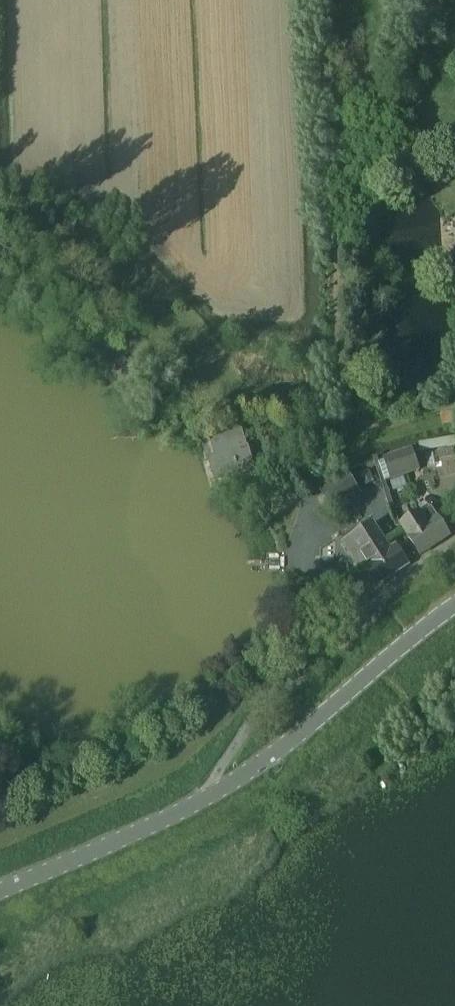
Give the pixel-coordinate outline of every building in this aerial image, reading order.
[(253,469),(247,448),(242,430),(210,440),(215,457),(210,459),(216,480),(253,469)] [(420,470),(412,450),(385,459),(393,480),(420,470)] [(335,515),(363,496),(347,473),(320,492),(335,515)] [(421,555),(450,536),(435,512),(425,519),(421,512),(401,525),(421,555)] [(375,585),(408,564),(397,546),(391,550),(374,523),(352,538),(369,564),(364,568),(375,585)]
